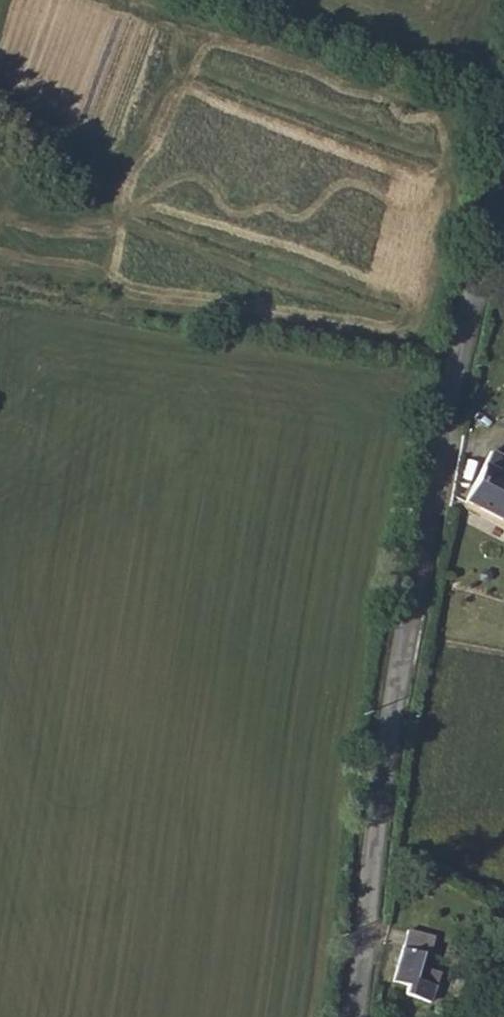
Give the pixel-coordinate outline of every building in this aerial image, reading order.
[(465,483),(459,501),(503,517),(503,458),(478,448),(465,483)] [(417,988),(414,997),(429,1002),(433,990),(434,988),(407,979),(417,951),(423,953),(428,936),(405,928),(388,978),(417,988)]
